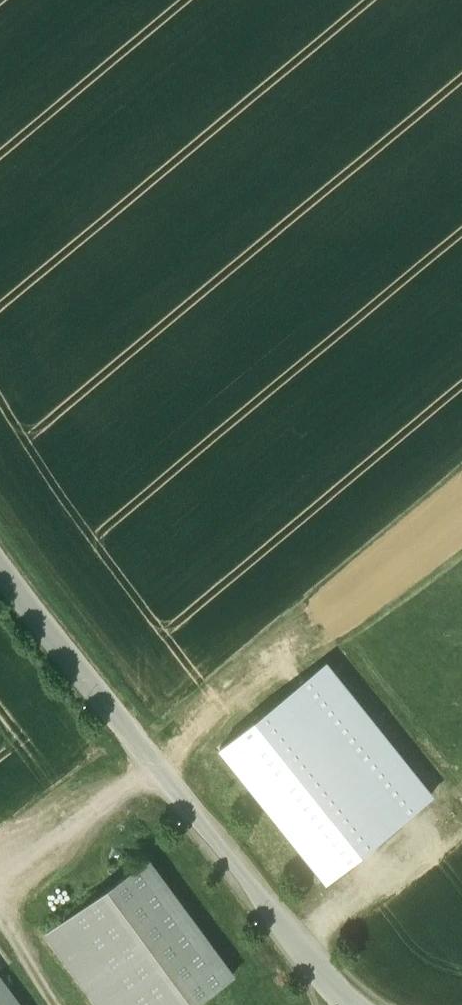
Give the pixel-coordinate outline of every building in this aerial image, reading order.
[(325,663),(219,748),(325,879),(431,794),(325,663)] [(46,934),(98,1004),(191,1004),(233,975),(147,859),(46,934)] [(0,980),(0,1004),(18,1004),(0,980)]
